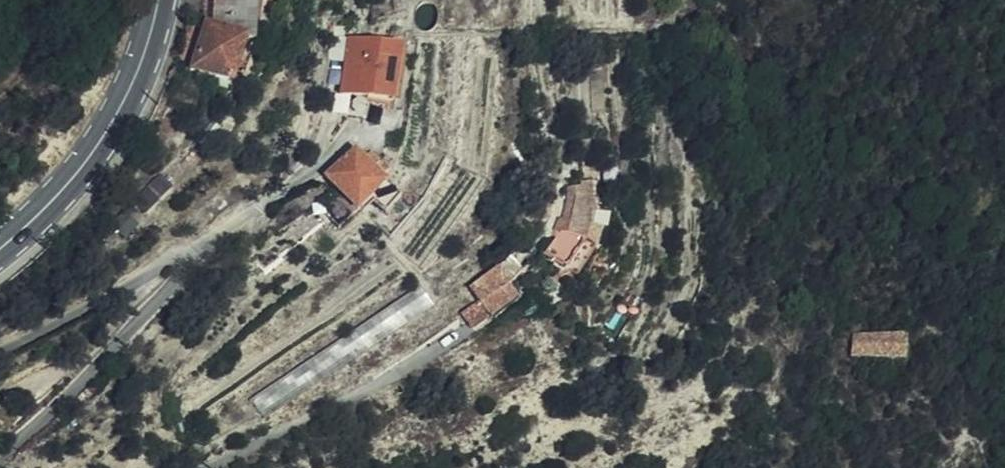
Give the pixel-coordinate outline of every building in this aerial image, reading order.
[(214,27),(209,26),(197,70),(235,81),(247,40),(259,42),(269,0),(219,0),(214,27)] [(355,22),(343,21),(336,51),(353,55),(347,87),(350,88),(343,113),(369,120),(376,98),(396,102),(407,45),(368,35),(353,32),(355,22)] [(407,30),(396,28),(394,35),(405,38),(407,30)] [(373,197),(386,211),(403,194),(384,173),(391,167),(382,157),(378,161),(371,152),(366,156),(359,149),(329,178),(343,193),(359,209),(373,197)] [(559,163),(559,154),(548,155),(549,163),(559,163)] [(559,172),(559,163),(549,163),(549,172),(559,172)] [(595,207),(593,182),(578,185),(580,202),(569,233),(552,258),(569,269),(586,244),(595,207)] [(359,209),(343,193),(326,209),(341,227),(359,209)] [(483,301),(484,303),(513,282),(501,267),(473,288),(483,301)] [(484,303),(493,315),(522,295),(513,282),(484,303)] [(422,285),(254,398),(267,418),(435,305),(422,285)] [(465,314),(475,328),(493,315),(484,303),(483,301),(465,314)] [(854,331),(853,356),(907,359),(908,333),(854,331)]
